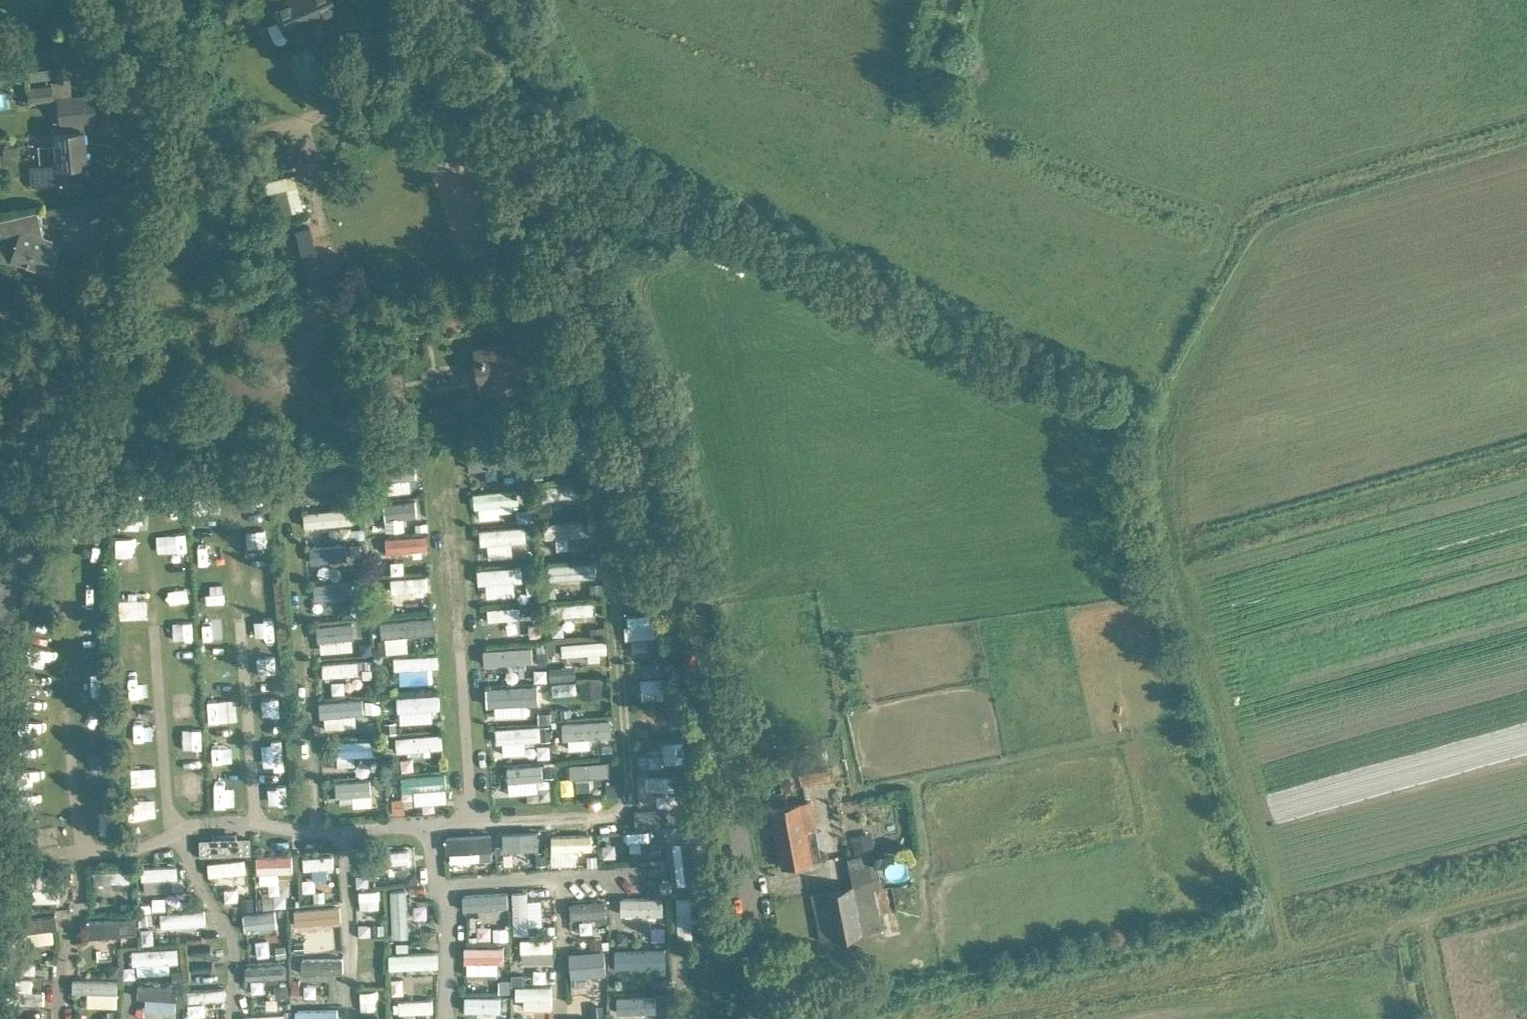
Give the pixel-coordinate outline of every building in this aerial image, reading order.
[(268,25),(274,38),(276,41),(280,42),(283,42),(286,39),(288,36),(287,33),(288,33),(287,32),(338,11),(334,0),(289,0),(273,0),(276,5),(275,6),(281,19),(268,25)] [(377,13),(367,17),(370,25),(361,28),(361,30),(359,31),(360,35),(355,37),(366,66),(391,56),(378,24),(381,23),(377,13)] [(56,71),(34,74),(35,82),(58,79),(56,71)] [(52,99),(51,84),(28,85),(29,101),(52,99)] [(59,163),(37,166),(39,184),(78,180),(76,164),(89,163),(85,129),(84,129),(84,121),(97,120),(95,94),(59,97),(61,120),(54,120),(59,163)] [(8,151),(9,172),(25,171),(24,150),(8,151)] [(0,233),(0,254),(12,258),(52,272),(60,247),(41,240),(42,228),(38,211),(0,219),(0,233)] [(312,230),(292,235),(304,281),(324,276),(312,230)] [(18,306),(16,306),(17,299),(5,296),(4,302),(0,301),(0,332),(13,334),(18,306)] [(482,360),(468,362),(472,386),(529,378),(524,346),(481,352),(482,360)] [(529,455),(476,457),(477,477),(495,477),(495,476),(530,475),(529,455)] [(392,480),(426,479),(426,466),(392,467),(392,480)] [(349,476),(313,477),(313,491),(349,490),(349,476)] [(593,489),(551,488),(550,501),(593,502),(593,489)] [(506,509),(528,508),(527,493),(484,495),(485,522),(507,521),(506,509)] [(395,522),(429,520),(429,505),(395,506),(395,522)] [(352,533),(351,512),(318,513),(318,534),(352,533)] [(553,524),(552,540),(597,541),(598,525),(553,524)] [(488,530),(488,546),(533,547),(533,531),(488,530)] [(435,540),(394,539),(394,557),(435,557),(435,540)] [(354,547),(317,548),(317,567),(355,566),(354,547)] [(208,552),(209,570),(229,569),(229,551),(208,552)] [(556,587),(603,587),(602,562),(556,563),(556,587)] [(530,571),(485,572),(485,587),(530,587),(530,571)] [(436,579),(398,581),(399,595),(436,593),(436,579)] [(363,602),(362,585),(320,586),(320,603),(363,602)] [(210,606),(223,607),(224,589),(211,589),(210,606)] [(406,604),(432,602),(431,595),(405,597),(406,604)] [(601,604),(558,603),(558,619),(601,621),(601,604)] [(285,605),(260,605),(261,625),(286,624),(285,605)] [(492,609),(492,624),(533,626),(534,610),(492,609)] [(636,636),(658,636),(658,616),(636,616),(636,636)] [(222,621),(208,624),(212,641),(226,638),(222,621)] [(390,622),(390,641),(441,640),(441,621),(390,622)] [(330,650),(357,648),(357,638),(368,637),(367,623),(328,625),(330,650)] [(176,646),(198,645),(198,624),(176,625),(176,646)] [(570,662),(615,660),(614,645),(569,647),(570,662)] [(550,649),(536,650),(536,670),(550,669),(550,649)] [(496,651),(496,667),(535,667),(535,650),(496,651)] [(446,673),(447,659),(401,657),(401,671),(446,673)] [(330,664),(330,679),(366,680),(367,665),(330,664)] [(558,671),(559,683),(583,681),(581,668),(558,671)] [(406,686),(440,685),(439,673),(406,674),(406,686)] [(589,702),(611,701),(610,681),(587,682),(589,702)] [(543,706),(543,691),(495,689),(495,705),(543,706)] [(405,699),(405,715),(448,714),(448,698),(405,699)] [(335,707),(337,722),(374,717),(372,702),(335,707)] [(571,725),(571,743),(621,742),(621,724),(571,725)] [(503,746),(547,745),(547,729),(502,730),(503,746)] [(404,739),(405,757),(451,756),(450,738),(404,739)] [(381,761),(381,741),(333,740),(333,760),(381,761)] [(645,764),(679,763),(678,741),(644,742),(645,764)] [(221,770),(242,769),(242,750),(220,750),(221,770)] [(836,756),(806,763),(811,787),(841,780),(836,756)] [(597,782),(618,779),(616,763),(579,768),(582,789),(597,787),(597,782)] [(515,771),(516,792),(552,791),(551,769),(515,771)] [(454,777),(409,778),(409,795),(454,795),(454,777)] [(654,779),(655,795),(695,794),(695,778),(654,779)] [(269,797),(295,796),(295,784),(268,785),(269,797)] [(361,801),(361,810),(379,810),(379,784),(343,785),(343,802),(361,801)] [(224,810),(233,810),(232,789),(223,790),(224,810)] [(412,818),(413,802),(401,802),(400,817),(412,818)] [(801,803),(771,809),(782,866),(822,859),(818,833),(806,835),(801,803)] [(636,827),(660,825),(659,809),(635,811),(636,827)] [(192,831),(194,857),(242,854),(240,827),(192,831)] [(511,856),(548,855),(548,835),(511,835),(511,856)] [(498,865),(497,836),(477,836),(477,848),(460,848),(461,866),(498,865)] [(666,836),(656,836),(657,854),(667,854),(666,836)] [(558,842),(559,866),(599,865),(598,841),(558,842)] [(694,862),(693,888),(710,888),(711,844),(684,843),(683,862),(694,862)] [(27,851),(27,867),(71,869),(71,853),(27,851)] [(882,928),(873,880),(881,879),(876,851),(847,857),(852,884),(812,893),(821,940),(882,928)] [(417,854),(374,855),(374,868),(417,867),(417,854)] [(265,887),(287,888),(287,877),(301,877),(302,859),(266,858),(265,887)] [(311,879),(332,879),(332,858),(311,858),(311,879)] [(215,879),(253,878),(253,864),(215,864),(215,879)] [(152,886),(171,885),(172,902),(189,902),(188,874),(151,874),(152,886)] [(40,893),(40,905),(71,905),(71,878),(35,879),(35,893),(40,893)] [(333,896),(345,897),(346,883),(334,882),(333,896)] [(365,894),(364,915),(386,916),(387,894),(365,894)] [(293,927),(292,896),(270,897),(271,911),(284,911),(285,928),(293,927)] [(471,897),(471,913),(516,912),(516,896),(471,897)] [(398,912),(435,912),(435,899),(398,899),(398,912)] [(629,918),(673,920),(673,902),(630,900),(629,918)] [(696,940),(695,903),(686,903),(686,941),(696,940)] [(579,921),(614,921),(614,906),(579,906),(579,921)] [(306,933),(329,932),(329,927),(340,926),(340,911),(306,912),(306,933)] [(212,912),(167,917),(169,933),(214,928),(212,912)] [(251,916),(252,934),(283,933),(283,915),(251,916)] [(62,920),(31,920),(31,947),(62,948),(62,920)] [(94,921),(93,939),(143,941),(144,924),(94,921)] [(500,931),(501,944),(516,944),(515,931),(500,931)] [(664,944),(677,944),(677,931),(664,932),(664,944)] [(346,940),(332,940),(333,953),(346,952),(346,940)] [(368,942),(368,963),(388,964),(389,943),(368,942)] [(560,942),(529,943),(529,965),(561,964),(560,942)] [(506,949),(473,950),(473,978),(506,977),(506,949)] [(261,950),(261,963),(276,963),(276,950),(261,950)] [(185,951),(138,952),(138,968),(186,967),(185,951)] [(624,954),(624,970),(665,969),(664,953),(624,954)] [(578,994),(600,993),(600,978),(614,978),(613,954),(577,955),(578,994)] [(443,956),(405,956),(405,973),(443,972),(443,956)] [(308,999),(321,999),(320,977),(350,977),(350,962),(307,963),(308,999)] [(253,969),(254,987),(273,986),(274,1004),(293,1003),(292,968),(253,969)] [(541,971),(540,985),(552,986),(553,972),(541,971)] [(94,1009),(124,1011),(125,985),(80,983),(80,997),(95,998),(94,1009)] [(152,1002),(152,1015),(183,1017),(185,990),(146,988),(145,1002),(152,1002)] [(527,989),(526,1013),(559,1014),(560,990),(527,989)] [(232,992),(194,993),(195,1018),(215,1018),(215,1009),(233,1008),(232,992)] [(391,994),(365,994),(365,1009),(379,1009),(378,1018),(391,1018),(391,994)] [(472,996),(472,1015),(514,1015),(513,995),(472,996)] [(617,1018),(664,1017),(664,1000),(617,1001),(617,1018)] [(400,1016),(441,1016),(441,1003),(400,1003),(400,1016)] [(307,1013),(308,1018),(336,1018),(334,1009),(307,1013)]
